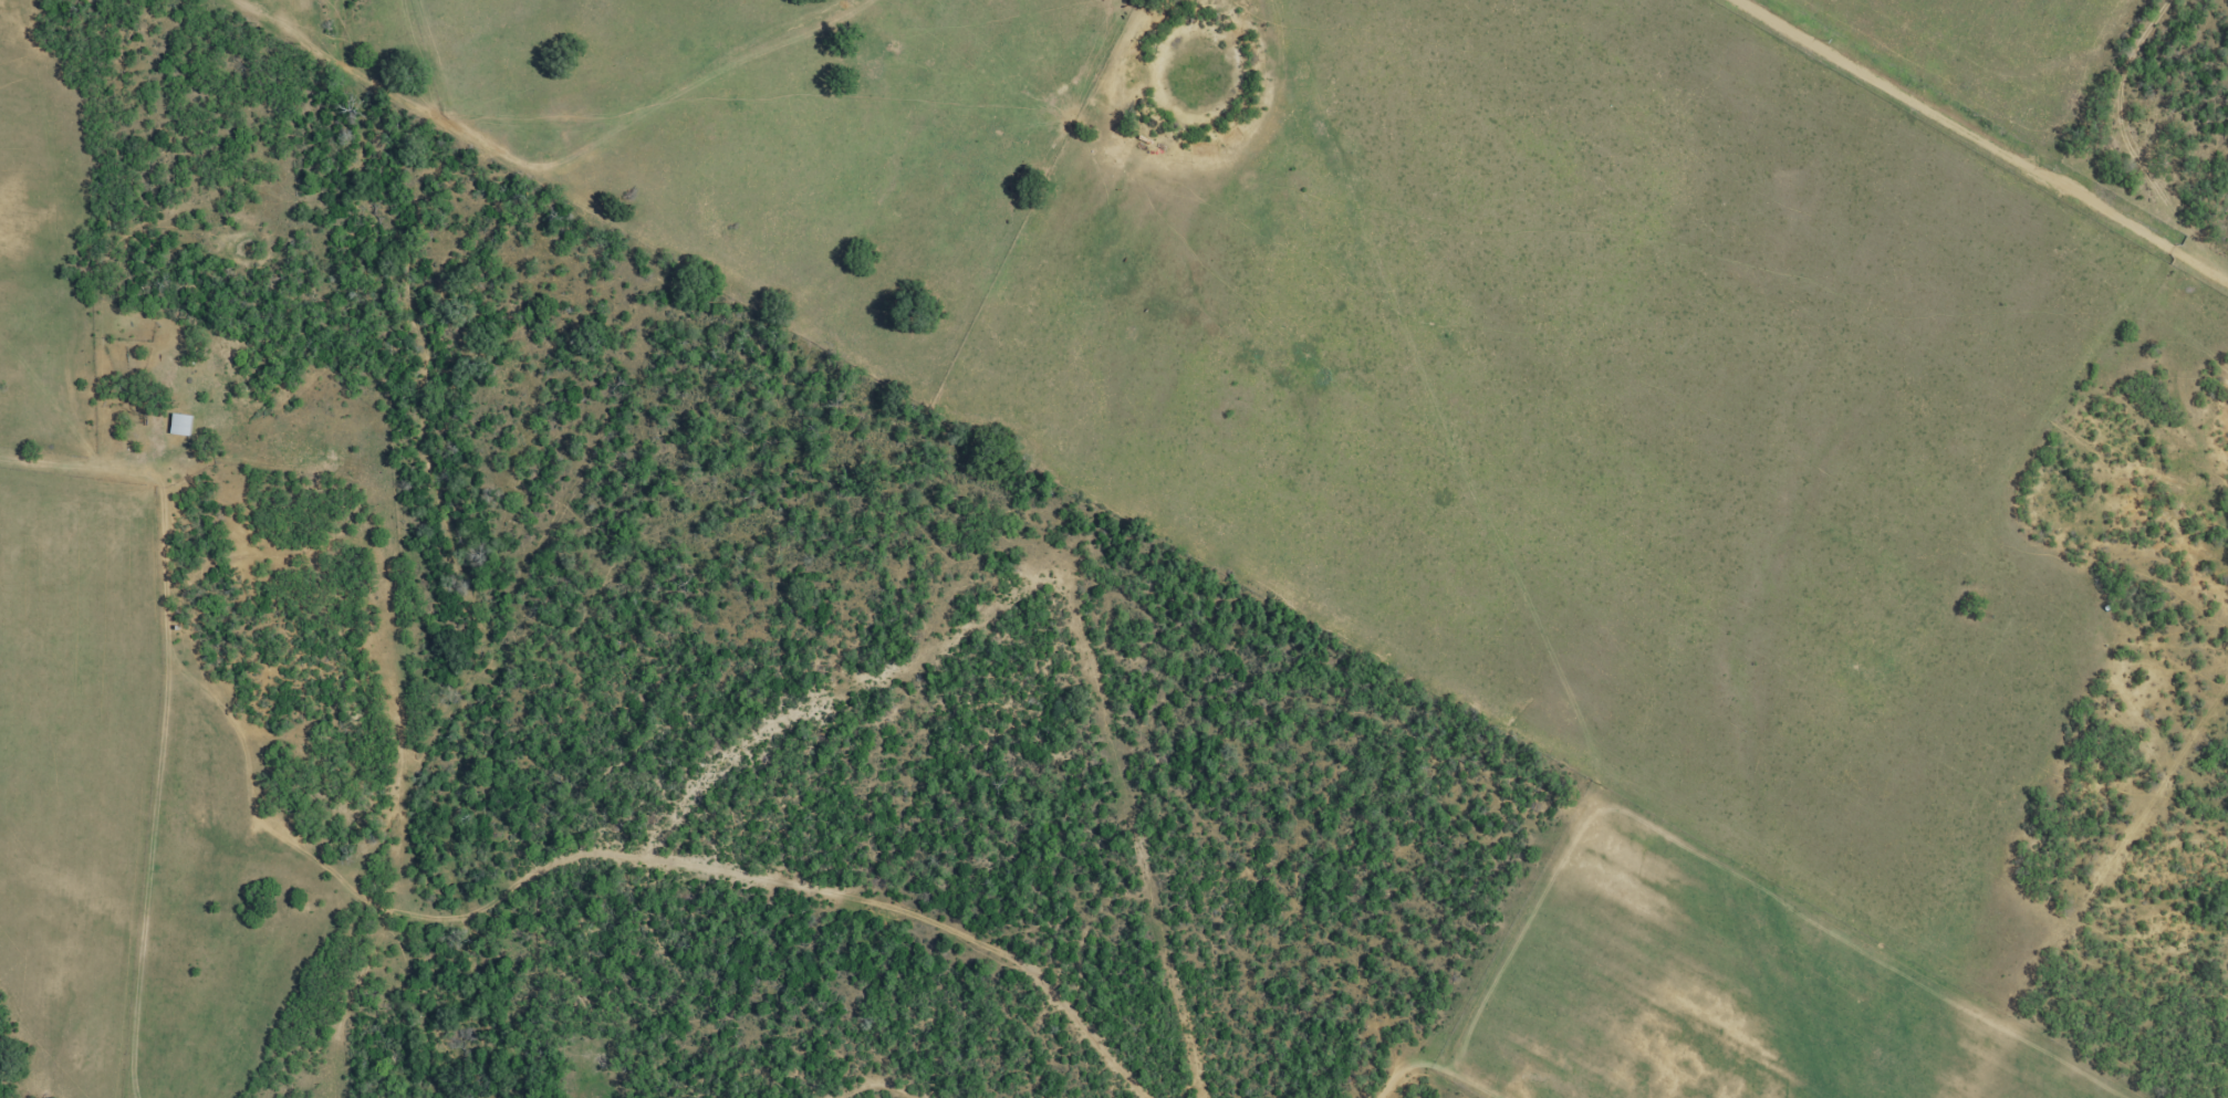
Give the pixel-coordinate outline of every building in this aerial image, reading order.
[(193,415),(173,413),(171,433),(191,435),(193,415)]
